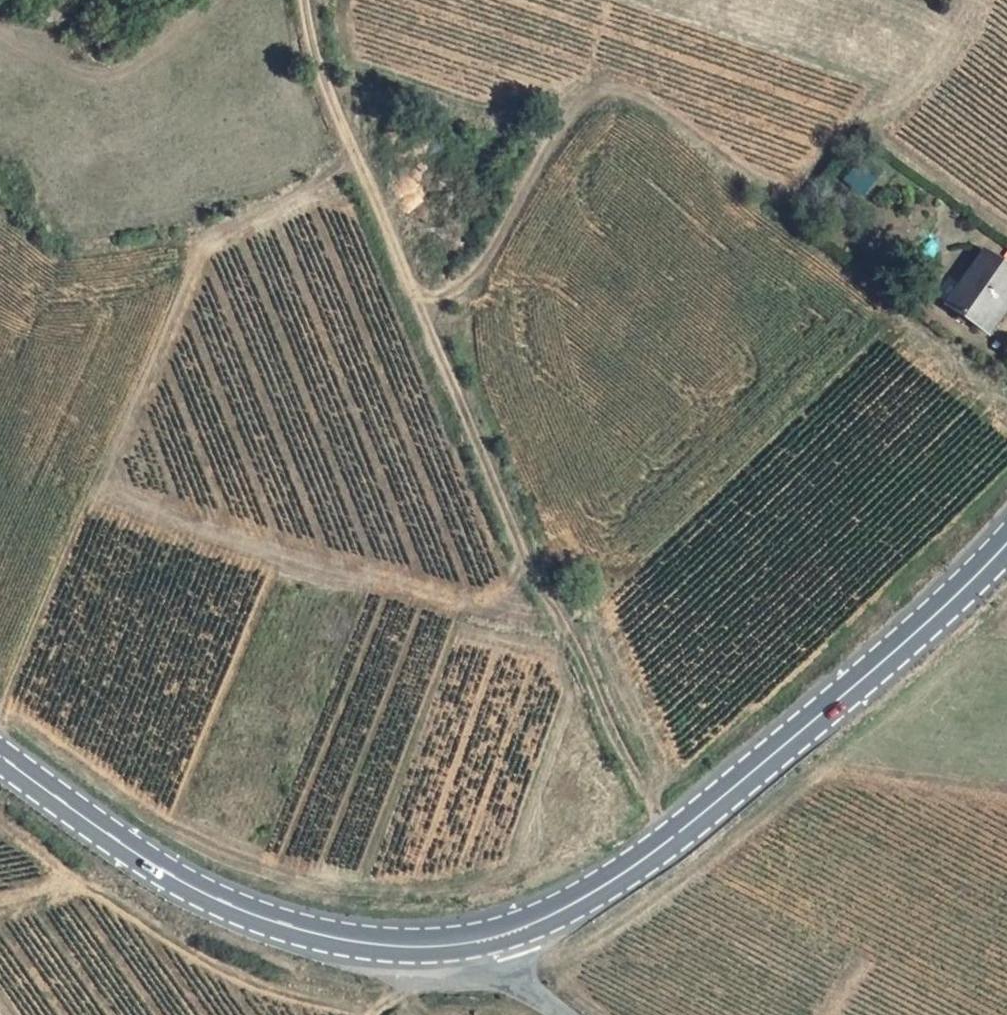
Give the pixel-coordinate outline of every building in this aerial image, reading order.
[(962,327),(1000,275),(962,246),(923,298),(962,327)]
